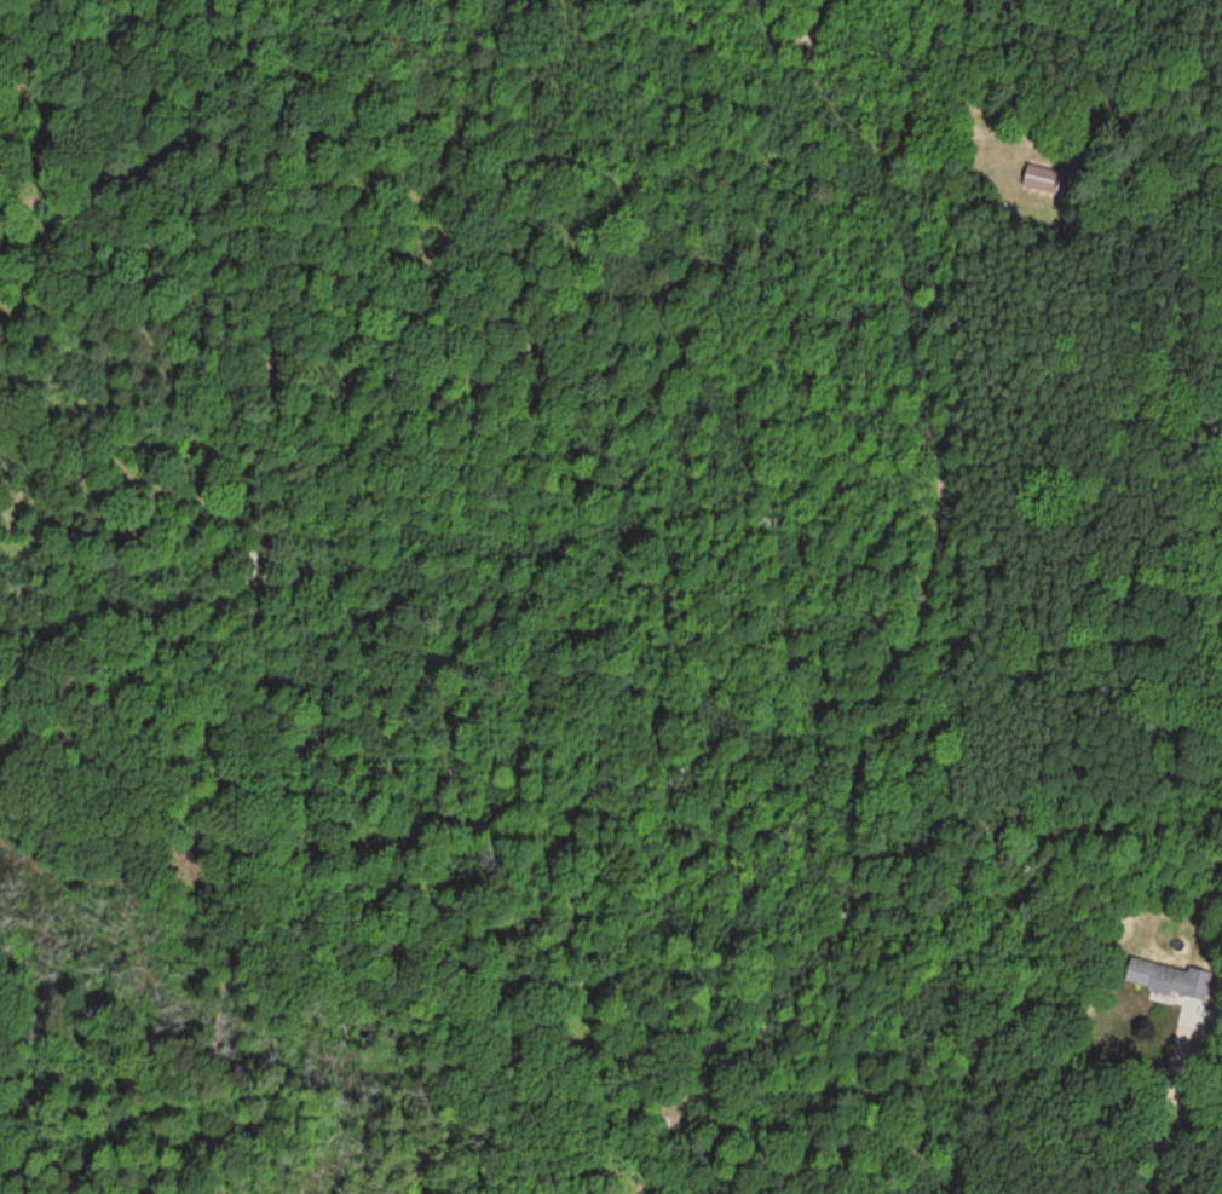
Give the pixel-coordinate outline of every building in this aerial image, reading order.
[(1067,171),(1027,163),(1022,187),(1062,195),(1067,171)] [(1214,975),(1128,956),(1122,984),(1186,998),(1183,1011),(1205,1015),(1214,975)]
